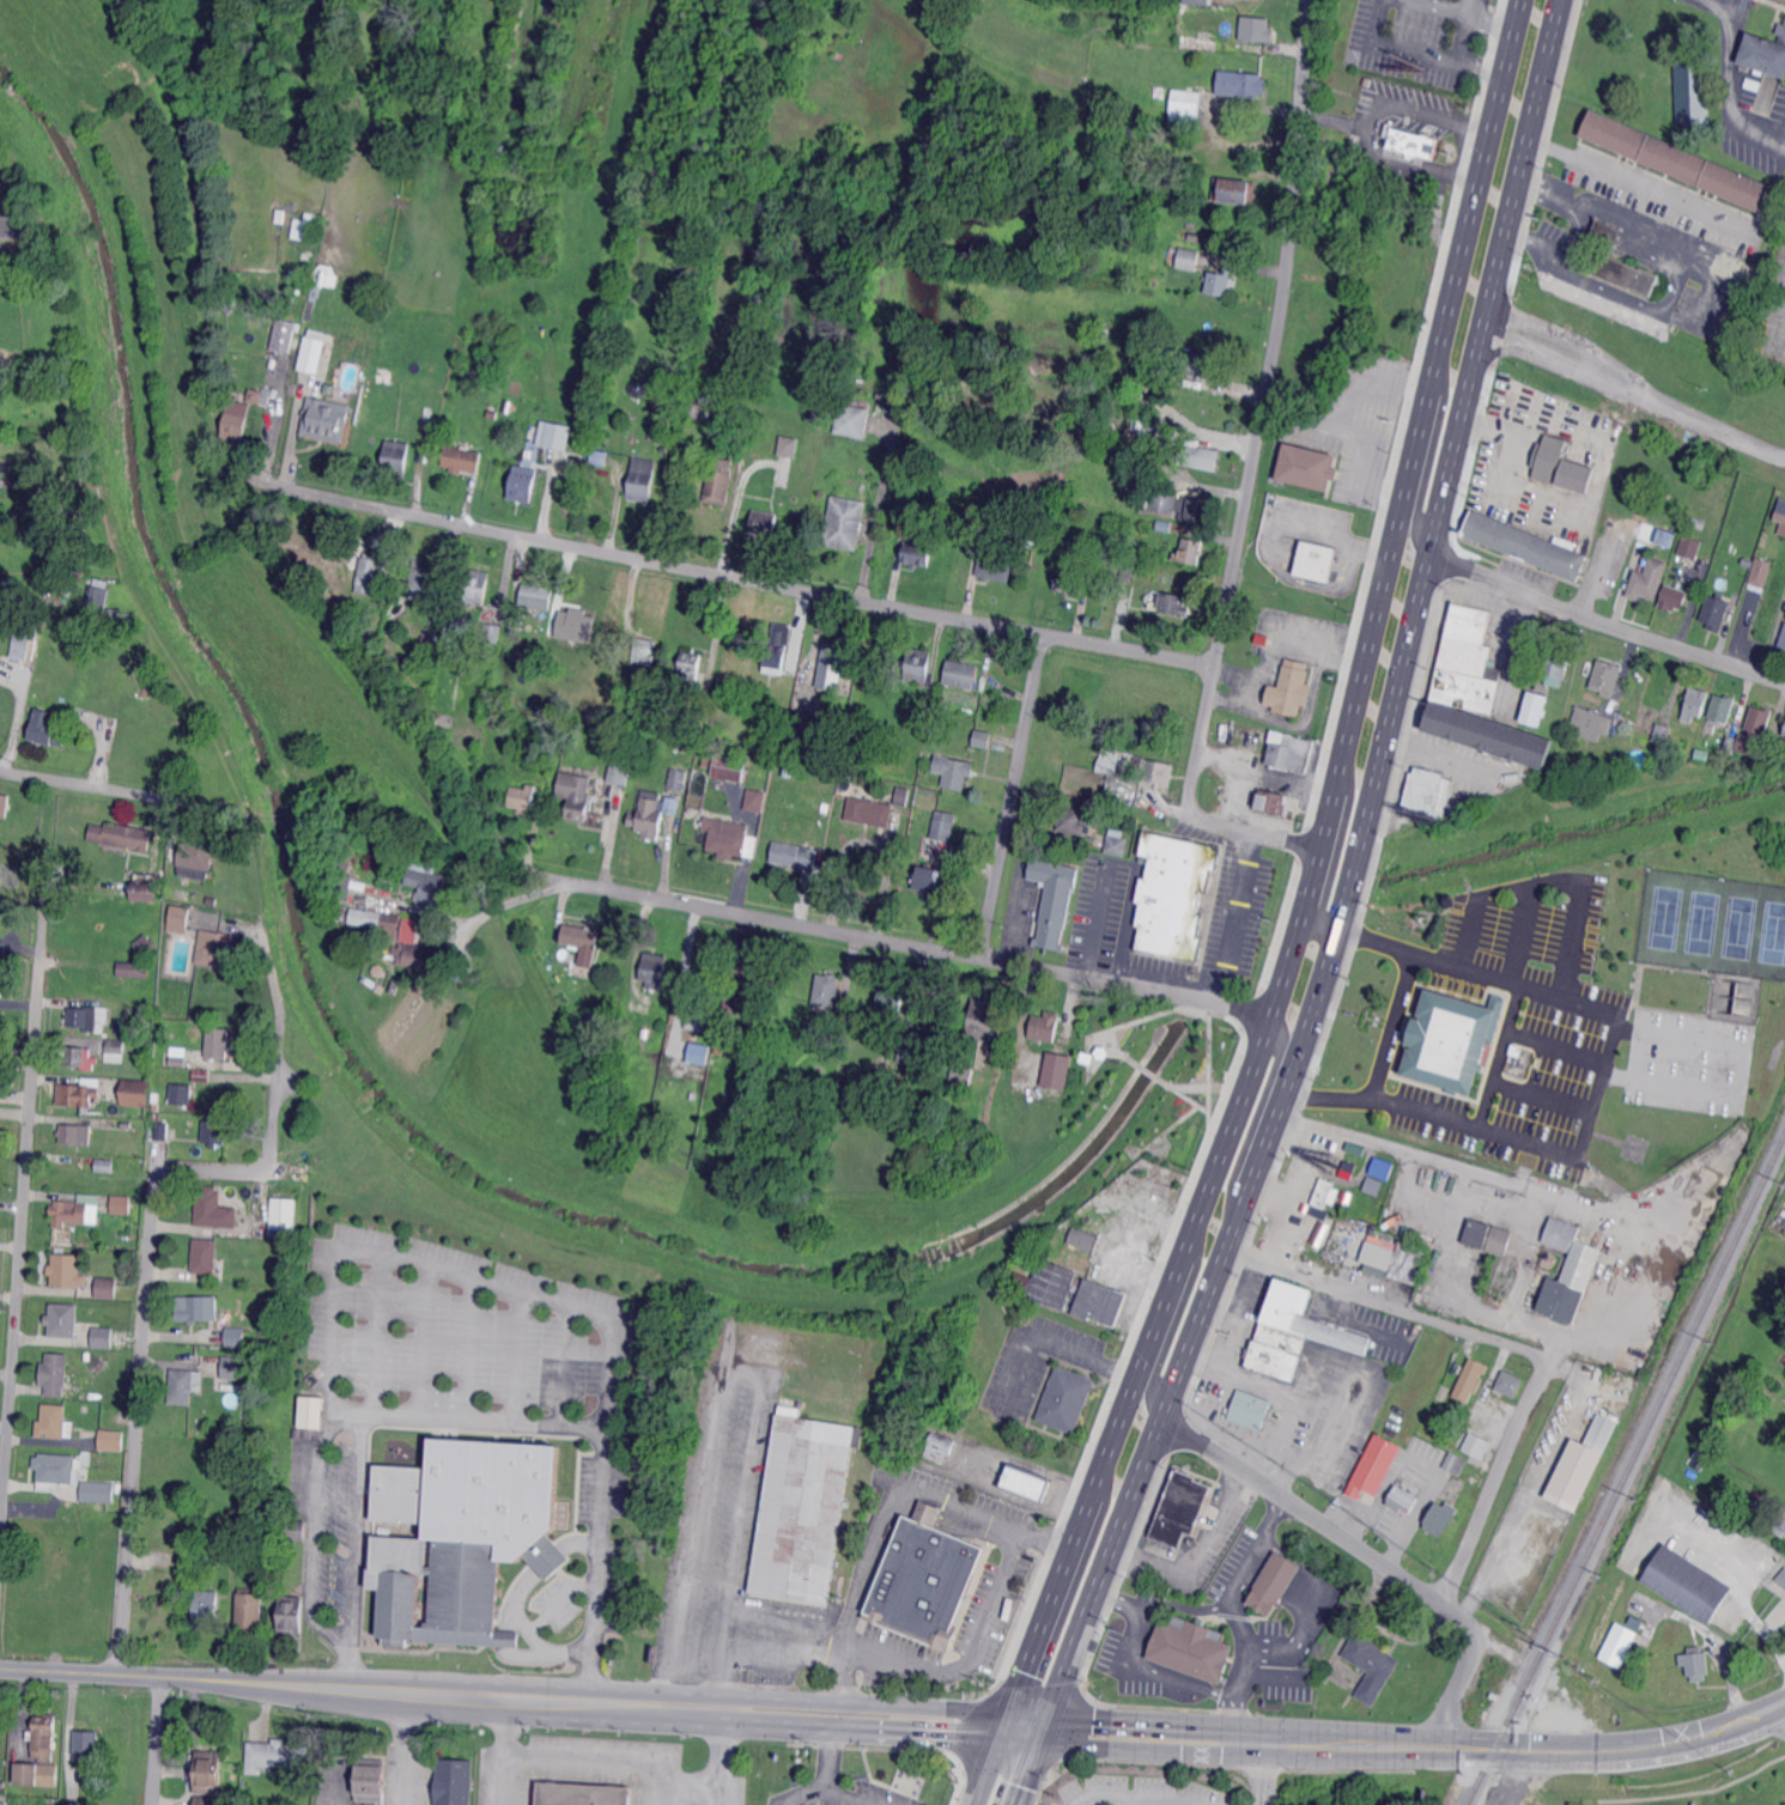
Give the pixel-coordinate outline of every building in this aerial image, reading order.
[(1273,44),(1238,41),(1240,17),(1269,20),(1268,28),(1274,29),(1273,44)] [(1779,24),(1784,25),(1784,80),(1738,63),(1748,32),(1779,43),(1781,36),(1775,35),(1779,24)] [(1185,44),(1178,43),(1179,36),(1186,36),(1185,44)] [(408,75),(401,74),(402,68),(396,67),(400,48),(413,50),(408,75)] [(1707,123),(1705,59),(1674,60),(1676,124),(1707,123)] [(512,83),(504,81),(505,69),(514,71),(512,83)] [(1265,93),(1261,93),(1261,97),(1218,93),(1220,71),(1262,74),(1262,79),(1267,79),(1265,93)] [(1165,98),(1154,97),(1155,86),(1166,87),(1165,98)] [(1197,122),(1170,120),(1172,89),(1201,91),(1197,122)] [(1765,208),(1581,130),(1592,104),(1772,181),(1768,190),(1772,192),(1765,208)] [(923,122),(919,114),(924,111),(928,120),(923,122)] [(257,124),(272,127),(271,138),(255,135),(257,124)] [(1425,134),(1425,132),(1434,134),(1433,136),(1443,139),(1435,163),(1421,159),(1420,160),(1405,156),(1405,154),(1386,150),(1394,126),(1425,134)] [(1255,203),(1213,199),(1215,177),(1257,182),(1255,203)] [(1155,203),(1155,188),(1171,188),(1170,205),(1155,203)] [(1172,205),(1172,190),(1182,192),(1180,206),(1172,205)] [(317,241),(293,236),(296,218),(321,221),(317,241)] [(1652,297),(1586,269),(1598,218),(1623,229),(1613,256),(1660,276),(1652,297)] [(1194,273),(1166,267),(1168,253),(1180,255),(1182,245),(1198,249),(1194,273)] [(330,272),(339,273),(336,286),(312,281),(314,269),(323,271),(323,268),(330,269),(330,272)] [(1228,297),(1207,292),(1210,271),(1224,273),(1225,269),(1233,271),(1228,297)] [(229,314),(221,306),(226,300),(235,309),(229,314)] [(291,353),(272,348),(279,318),(298,323),(291,353)] [(324,339),(327,340),(320,372),(299,367),(306,335),(310,336),(311,329),(326,333),(324,339)] [(1220,376),(1214,375),(1214,378),(1180,372),(1184,352),(1218,358),(1218,360),(1222,361),(1220,376)] [(393,385),(377,383),(380,366),(395,369),(393,385)] [(18,395),(10,395),(10,384),(18,384),(18,395)] [(714,424),(691,419),(697,384),(714,388),(712,394),(718,395),(714,424)] [(246,401),(259,403),(262,390),(248,387),(246,401)] [(268,405),(253,400),(254,395),(261,396),(263,388),(273,390),(268,405)] [(674,409),(664,408),(667,394),(674,394),(672,405),(674,405),(674,409)] [(345,442),(302,433),(305,417),(304,414),(305,409),(308,407),(310,396),(352,405),(345,442)] [(243,442),(221,437),(229,399),(250,403),(243,442)] [(866,439),(836,432),(842,403),(872,409),(866,439)] [(663,415),(656,414),(657,407),(664,408),(663,415)] [(497,418),(487,417),(488,409),(498,411),(497,418)] [(567,451),(538,445),(541,421),(571,426),(567,451)] [(1562,457),(1596,468),(1587,493),(1534,475),(1536,467),(1532,466),(1540,442),(1544,443),(1547,433),(1567,440),(1562,457)] [(796,458),(779,456),(782,436),(800,438),(796,458)] [(407,476),(383,474),(388,439),(412,443),(407,476)] [(1218,472),(1185,464),(1186,458),(1183,457),(1185,443),(1221,450),(1218,472)] [(1330,455),(1331,449),(1343,451),(1331,497),(1320,494),(1322,490),(1279,479),(1287,444),(1330,455)] [(470,450),(482,452),(479,473),(463,469),(462,473),(453,470),(453,468),(443,466),(448,445),(462,449),(463,445),(470,446),(470,450)] [(650,502),(627,498),(633,456),(657,460),(650,502)] [(728,506),(704,502),(714,456),(735,461),(733,472),(735,472),(728,506)] [(10,470),(0,470),(0,462),(11,462),(10,470)] [(530,504),(508,499),(515,466),(538,470),(530,504)] [(624,486),(611,484),(613,468),(626,470),(624,486)] [(19,487),(2,486),(2,479),(20,480),(19,487)] [(1184,498),(1185,494),(1213,500),(1212,509),(1215,509),(1214,516),(1209,515),(1208,523),(1180,518),(1182,512),(1176,510),(1174,515),(1150,510),(1154,492),(1184,498)] [(858,551),(824,545),(833,496),(867,502),(858,551)] [(1783,498),(1784,499),(1784,535),(1779,533),(1783,522),(1775,519),(1783,498)] [(1578,581),(1463,534),(1473,509),(1587,555),(1578,581)] [(773,536),(771,536),(771,542),(751,539),(752,531),(749,531),(753,511),(776,515),(773,536)] [(1704,528),(1692,524),(1695,515),(1706,519),(1704,528)] [(1171,531),(1158,529),(1159,521),(1172,522),(1171,531)] [(1672,549),(1656,543),(1662,527),(1678,531),(1672,549)] [(1698,537),(1688,534),(1690,527),(1700,530),(1698,537)] [(1698,559),(1680,553),(1686,535),(1704,541),(1698,559)] [(1203,555),(1202,555),(1200,565),(1180,561),(1185,537),(1204,541),(1202,551),(1204,551),(1203,555)] [(1331,582),(1297,575),(1305,541),(1340,549),(1331,582)] [(930,567),(917,565),(917,569),(911,567),(911,564),(903,563),(906,542),(934,547),(930,567)] [(381,559),(384,560),(380,587),(372,585),(370,597),(357,595),(364,557),(365,557),(365,552),(382,554),(381,559)] [(1010,582),(990,578),(990,582),(983,581),(984,577),(978,576),(982,553),(1014,559),(1010,582)] [(1656,598),(1643,595),(1641,600),(1628,596),(1637,570),(1646,572),(1651,557),(1668,561),(1656,598)] [(1765,587),(1749,582),(1757,557),(1772,561),(1765,587)] [(430,600),(426,600),(424,602),(418,601),(419,598),(409,596),(417,559),(443,564),(438,592),(430,600)] [(1133,582),(1122,579),(1123,567),(1128,569),(1129,564),(1134,564),(1133,582)] [(486,606),(462,601),(468,569),(492,572),(486,606)] [(1081,595),(1071,592),(1070,596),(1063,595),(1064,591),(1054,590),(1057,570),(1085,575),(1081,595)] [(326,592),(320,588),(327,581),(332,585),(326,592)] [(48,591),(40,590),(41,582),(49,584),(48,591)] [(105,614),(72,607),(77,582),(110,590),(105,614)] [(551,610),(521,606),(524,583),(554,588),(551,610)] [(1687,613),(1675,609),(1674,614),(1658,610),(1666,585),(1692,594),(1687,613)] [(1186,606),(1191,607),(1190,616),(1155,609),(1156,600),(1161,600),(1162,592),(1188,597),(1186,606)] [(1725,600),(1731,601),(1722,633),(1708,628),(1711,624),(1702,621),(1710,595),(1719,597),(1719,594),(1726,595),(1725,600)] [(443,633),(432,631),(438,603),(449,604),(443,633)] [(1547,770),(1425,729),(1433,700),(1456,603),(1493,613),(1486,645),(1493,648),(1490,660),(1498,662),(1496,667),(1505,669),(1501,681),(1493,719),(1555,740),(1547,770)] [(575,646),(557,644),(563,613),(581,615),(575,646)] [(462,632),(448,630),(450,614),(465,615),(462,632)] [(36,661),(12,657),(19,620),(42,625),(36,661)] [(500,643),(476,639),(479,621),(503,626),(500,643)] [(791,646),(788,646),(784,675),(765,671),(769,643),(773,644),(776,622),(794,625),(791,646)] [(431,644),(421,642),(424,634),(432,637),(431,644)] [(654,666),(633,662),(638,637),(657,640),(654,666)] [(852,673),(842,671),(838,689),(816,686),(826,639),(840,643),(839,648),(856,650),(852,673)] [(928,683),(905,680),(910,646),(933,650),(928,683)] [(1560,651),(1560,648),(1573,651),(1567,679),(1543,674),(1548,649),(1560,651)] [(697,687),(679,683),(685,651),(703,655),(697,687)] [(554,667),(547,664),(550,654),(557,656),(554,667)] [(1309,705),(1303,704),(1299,716),(1275,711),(1276,705),(1267,703),(1270,685),(1280,686),(1287,657),(1310,663),(1309,669),(1310,670),(1307,682),(1313,683),(1309,705)] [(976,689),(945,683),(949,660),(980,666),(976,689)] [(1614,698),(1602,694),(1603,691),(1591,687),(1601,660),(1623,667),(1614,698)] [(1702,718),(1695,716),(1694,719),(1701,722),(1699,729),(1692,727),(1693,722),(1683,719),(1689,701),(1687,700),(1692,686),(1710,692),(1702,718)] [(1546,716),(1542,715),(1540,725),(1522,721),(1530,689),(1548,695),(1544,707),(1548,709),(1546,716)] [(1728,698),(1729,694),(1737,698),(1729,723),(1710,717),(1717,694),(1728,698)] [(1762,709),(1763,706),(1774,709),(1765,735),(1759,733),(1757,736),(1749,734),(1750,730),(1744,728),(1753,705),(1762,709)] [(1591,710),(1592,709),(1597,710),(1596,712),(1615,718),(1609,735),(1602,733),(1598,741),(1579,735),(1583,727),(1573,723),(1579,706),(1591,710)] [(771,716),(763,715),(764,707),(771,709),(771,716)] [(65,747),(54,745),(53,746),(29,740),(37,709),(55,713),(53,724),(59,725),(56,731),(68,735),(65,747)] [(438,725),(430,724),(432,710),(442,712),(438,725)] [(703,741),(686,737),(690,719),(705,722),(703,741)] [(1628,734),(1621,733),(1620,725),(1625,721),(1632,723),(1633,730),(1628,734)] [(1668,745),(1653,741),(1659,723),(1674,727),(1668,745)] [(934,742),(929,741),(931,729),(937,730),(934,742)] [(990,749),(973,746),(977,729),(992,733),(990,749)] [(1309,773),(1267,761),(1273,741),(1269,740),(1273,729),(1317,741),(1309,773)] [(1755,756),(1736,749),(1742,734),(1760,740),(1755,756)] [(1732,755),(1723,752),(1728,735),(1737,739),(1732,755)] [(1115,770),(1118,751),(1101,748),(1098,768),(1115,770)] [(709,767),(699,766),(702,752),(711,753),(709,767)] [(742,782),(712,776),(716,753),(747,759),(742,782)] [(650,770),(643,767),(645,755),(654,758),(650,770)] [(973,778),(967,777),(965,791),(943,786),(946,774),(930,771),(934,755),(976,764),(973,778)] [(1171,785),(1145,779),(1145,782),(1140,780),(1145,758),(1176,765),(1171,785)] [(626,784),(609,780),(613,762),(631,766),(626,784)] [(1446,773),(1445,777),(1455,778),(1450,800),(1457,802),(1455,815),(1446,813),(1445,820),(1407,810),(1408,803),(1404,803),(1411,771),(1415,772),(1416,766),(1446,773)] [(790,777),(782,776),(783,767),(791,768),(790,777)] [(685,791),(669,788),(673,768),(688,772),(685,791)] [(587,820),(566,816),(570,798),(554,796),(558,771),(591,777),(588,792),(591,792),(587,820)] [(1113,788),(1107,785),(1109,778),(1116,779),(1113,788)] [(534,812),(527,809),(526,814),(520,813),(521,809),(510,807),(514,785),(528,789),(529,784),(538,786),(534,812)] [(907,807),(895,804),(899,786),(912,789),(907,807)] [(662,834),(660,834),(658,840),(643,838),(644,832),(637,831),(644,789),(663,792),(662,801),(667,802),(662,834)] [(763,814),(743,809),(748,789),(766,792),(763,814)] [(1289,816),(1257,809),(1262,789),(1289,795),(1287,803),(1292,804),(1289,816)] [(8,818),(0,816),(0,793),(11,795),(8,818)] [(890,827),(846,819),(850,796),(881,802),(881,806),(893,808),(890,827)] [(1092,833),(1087,832),(1086,837),(1058,831),(1060,824),(1056,824),(1058,814),(1061,815),(1063,807),(1082,810),(1083,806),(1098,808),(1092,833)] [(952,843),(933,838),(937,810),(958,814),(952,843)] [(742,857),(731,855),(730,861),(717,858),(718,852),(706,850),(711,827),(712,827),(714,819),(748,826),(742,857)] [(154,829),(150,853),(139,851),(139,850),(91,840),(93,824),(108,826),(108,821),(154,829)] [(1218,870),(1213,869),(1208,893),(1204,892),(1200,914),(1203,916),(1200,938),(1203,938),(1198,961),(1139,949),(1142,926),(1137,925),(1142,902),(1137,901),(1143,877),(1147,879),(1152,857),(1142,855),(1147,832),(1222,847),(1218,870)] [(1125,857),(1105,852),(1109,834),(1129,839),(1125,857)] [(210,881),(180,875),(182,865),(180,865),(183,841),(192,844),(193,838),(218,843),(210,881)] [(815,867),(771,859),(775,840),(818,849),(815,867)] [(352,851),(354,852),(353,853),(357,855),(353,871),(352,870),(351,875),(356,875),(351,901),(329,897),(334,876),(328,875),(333,847),(336,849),(336,844),(352,847),(352,851)] [(1076,887),(1074,886),(1062,943),(1065,944),(1064,950),(1034,943),(1036,937),(1039,937),(1042,922),(1040,922),(1049,886),(1040,883),(1040,880),(1028,877),(1033,857),(1080,868),(1076,887)] [(445,911),(418,904),(421,888),(407,885),(413,858),(437,864),(435,873),(448,876),(447,881),(450,882),(448,889),(450,889),(445,911)] [(937,891),(930,889),(929,894),(915,891),(919,865),(941,870),(937,891)] [(389,882),(383,882),(380,877),(381,873),(384,869),(390,870),(393,875),(391,880),(389,882)] [(145,883),(151,883),(151,881),(156,882),(156,883),(160,885),(159,900),(135,899),(136,882),(140,882),(140,881),(145,881),(145,883)] [(168,931),(187,932),(188,905),(170,905),(168,931)] [(397,942),(365,936),(366,926),(351,923),(353,907),(402,916),(397,942)] [(414,943),(419,919),(403,916),(398,939),(414,943)] [(588,928),(588,926),(593,926),(593,929),(601,931),(597,950),(582,947),(581,950),(570,948),(571,946),(561,943),(565,924),(588,928)] [(227,967),(199,964),(202,930),(229,934),(226,948),(230,949),(227,967)] [(152,940),(154,938),(160,946),(147,955),(145,953),(144,954),(135,943),(146,934),(152,940)] [(439,965),(435,964),(433,972),(399,965),(402,943),(437,950),(437,952),(442,953),(439,965)] [(663,990),(648,987),(649,980),(642,979),(646,952),(669,955),(663,990)] [(148,977),(120,974),(120,961),(142,962),(142,968),(150,968),(148,977)] [(2,997),(0,997),(0,967),(5,967),(4,978),(10,979),(8,991),(4,991),(2,997)] [(839,977),(842,978),(837,1007),(814,1003),(819,973),(828,976),(828,973),(839,974),(839,977)] [(903,991),(905,991),(901,1011),(897,1010),(895,1014),(888,1013),(890,1009),(878,1007),(882,986),(886,987),(887,981),(904,985),(903,991)] [(1490,1007),(1495,993),(1507,997),(1494,1044),(1487,1043),(1481,1063),(1485,1064),(1482,1072),(1480,1071),(1473,1094),(1461,1090),(1459,1094),(1449,1092),(1450,1087),(1403,1074),(1410,1047),(1415,1049),(1415,1045),(1408,1043),(1415,1016),(1422,1019),(1423,1015),(1420,1015),(1427,989),(1490,1007)] [(736,1021),(722,1019),(727,995),(741,997),(736,1021)] [(990,1043),(975,1040),(976,1035),(966,1033),(973,997),(995,1001),(994,1007),(997,1007),(990,1043)] [(643,1014),(636,1011),(637,1005),(644,1007),(643,1014)] [(110,1025),(107,1023),(107,1033),(85,1032),(85,1028),(69,1027),(69,1020),(67,1020),(67,1014),(71,1014),(71,1008),(87,1008),(87,1007),(111,1008),(110,1025)] [(705,1032),(686,1028),(691,1007),(710,1010),(705,1032)] [(1054,1044),(1028,1038),(1033,1015),(1044,1019),(1045,1011),(1060,1014),(1054,1044)] [(597,1035),(585,1034),(587,1025),(599,1026),(597,1035)] [(231,1052),(229,1052),(229,1059),(207,1058),(210,1028),(231,1029),(230,1045),(232,1045),(231,1052)] [(126,1063),(107,1062),(109,1039),(127,1040),(126,1063)] [(686,1060),(705,1064),(709,1044),(689,1041),(686,1060)] [(916,1064),(899,1062),(901,1045),(918,1047),(916,1064)] [(1520,1059),(1510,1056),(1512,1045),(1523,1047),(1520,1059)] [(87,1049),(93,1050),(92,1057),(101,1058),(99,1064),(96,1064),(96,1071),(83,1070),(83,1066),(67,1065),(67,1063),(62,1063),(63,1049),(68,1049),(68,1046),(87,1047),(87,1049)] [(188,1066),(172,1065),(174,1049),(189,1049),(188,1066)] [(1067,1089),(1042,1084),(1048,1052),(1073,1056),(1067,1089)] [(971,1088),(964,1087),(963,1094),(949,1092),(955,1065),(975,1070),(971,1088)] [(212,1082),(195,1081),(195,1069),(212,1070),(212,1082)] [(102,1098),(95,1098),(93,1108),(57,1106),(60,1084),(84,1086),(84,1077),(103,1078),(102,1098)] [(150,1107),(122,1105),(125,1078),(152,1081),(150,1107)] [(196,1093),(194,1093),(193,1106),(171,1105),(174,1083),(195,1086),(194,1089),(196,1089),(196,1093)] [(169,1138),(157,1138),(157,1120),(170,1122),(169,1138)] [(227,1145),(204,1144),(204,1143),(201,1143),(201,1138),(205,1138),(205,1120),(229,1122),(227,1145)] [(92,1145),(61,1143),(61,1136),(59,1136),(60,1130),(62,1131),(62,1124),(93,1125),(92,1145)] [(1353,1175),(1362,1145),(1350,1142),(1340,1171),(1353,1175)] [(1368,1173),(1388,1179),(1393,1162),(1373,1156),(1368,1173)] [(115,1173),(98,1172),(98,1159),(116,1160),(115,1173)] [(1382,1181),(1367,1175),(1362,1189),(1377,1195),(1382,1181)] [(1324,1208),(1312,1203),(1322,1177),(1335,1181),(1324,1208)] [(238,1228),(196,1226),(199,1190),(223,1191),(221,1207),(239,1208),(238,1228)] [(101,1207),(98,1207),(97,1224),(87,1223),(87,1224),(65,1223),(65,1228),(53,1228),(54,1216),(49,1216),(50,1205),(55,1207),(55,1201),(80,1203),(80,1195),(101,1195),(101,1207)] [(130,1215),(113,1215),(113,1197),(130,1197),(130,1215)] [(296,1230),(272,1230),(273,1201),(297,1202),(296,1230)] [(1572,1323),(1535,1308),(1547,1275),(1560,1280),(1570,1252),(1541,1240),(1550,1215),(1579,1226),(1574,1239),(1599,1248),(1572,1323)] [(1469,1217),(1490,1223),(1482,1248),(1461,1241),(1469,1217)] [(1504,1256),(1485,1250),(1492,1224),(1512,1230),(1504,1256)] [(1094,1254),(1068,1245),(1074,1228),(1100,1238),(1094,1254)] [(1415,1284),(1386,1275),(1385,1278),(1361,1271),(1365,1262),(1358,1260),(1365,1239),(1366,1239),(1368,1233),(1397,1244),(1398,1239),(1425,1247),(1415,1284)] [(218,1275),(193,1272),(195,1239),(219,1240),(218,1275)] [(406,1252),(396,1250),(399,1239),(408,1242),(406,1252)] [(83,1276),(90,1276),(90,1287),(81,1287),(81,1289),(54,1288),(54,1276),(50,1276),(51,1265),(54,1265),(55,1254),(83,1256),(83,1276)] [(1079,1271),(1076,1275),(1087,1280),(1087,1276),(1129,1293),(1117,1326),(1091,1317),(1091,1318),(1009,1288),(1016,1270),(1026,1274),(1031,1259),(1040,1263),(1042,1257),(1079,1271)] [(292,1286),(284,1286),(284,1276),(292,1276),(292,1286)] [(119,1300),(97,1299),(98,1277),(120,1278),(119,1300)] [(1305,1314),(1298,1312),(1298,1313),(1371,1338),(1365,1355),(1263,1320),(1277,1278),(1313,1290),(1305,1314)] [(177,1321),(177,1297),(217,1297),(217,1320),(177,1321)] [(78,1338),(50,1337),(50,1326),(47,1326),(48,1315),(51,1315),(51,1305),(79,1306),(78,1338)] [(1303,1354),(1257,1339),(1263,1323),(1307,1337),(1303,1354)] [(245,1345),(226,1344),(227,1326),(245,1327),(245,1345)] [(114,1349),(93,1349),(93,1327),(115,1329),(114,1349)] [(1293,1380),(1246,1366),(1255,1341),(1301,1355),(1293,1380)] [(66,1398),(47,1396),(47,1385),(41,1385),(42,1362),(47,1363),(48,1353),(69,1355),(66,1398)] [(93,1361),(86,1360),(86,1353),(95,1353),(93,1361)] [(244,1379),(223,1378),(224,1355),(247,1356),(244,1379)] [(1485,1372),(1482,1371),(1479,1378),(1482,1380),(1476,1393),(1473,1391),(1468,1402),(1453,1394),(1471,1356),(1486,1363),(1485,1365),(1487,1366),(1485,1372)] [(1076,1434),(1037,1420),(1058,1366),(1097,1380),(1076,1434)] [(193,1405),(170,1404),(172,1369),(195,1371),(193,1405)] [(1517,1398),(1506,1393),(1504,1397),(1494,1393),(1505,1371),(1525,1379),(1517,1398)] [(1263,1430),(1228,1418),(1239,1390),(1273,1402),(1263,1430)] [(323,1429),(299,1428),(300,1398),(324,1399),(323,1429)] [(800,1406),(802,1406),(801,1416),(864,1426),(861,1446),(855,1445),(830,1604),(751,1592),(778,1415),(781,1415),(782,1404),(785,1404),(787,1398),(800,1400),(800,1406)] [(1481,1414),(1473,1410),(1477,1399),(1486,1403),(1481,1414)] [(66,1439),(37,1438),(38,1421),(43,1421),(44,1404),(68,1405),(66,1439)] [(91,1415),(81,1414),(83,1404),(92,1405),(91,1415)] [(1577,1512),(1547,1497),(1571,1444),(1583,1450),(1597,1418),(1616,1428),(1577,1512)] [(1470,1432),(1470,1430),(1492,1441),(1482,1458),(1456,1445),(1464,1428),(1470,1432)] [(123,1451),(98,1448),(99,1429),(125,1430),(123,1451)] [(952,1457),(928,1447),(934,1432),(958,1441),(952,1457)] [(1371,1507),(1344,1494),(1376,1434),(1402,1447),(1371,1507)] [(425,1538),(426,1521),(372,1519),(375,1464),(429,1466),(431,1438),(560,1445),(559,1470),(555,1470),(554,1506),(559,1506),(558,1526),(551,1533),(524,1555),(520,1561),(500,1560),(497,1633),(520,1634),(518,1648),(409,1641),(409,1647),(384,1646),(385,1640),(378,1639),(381,1591),(368,1590),(369,1569),(371,1569),(374,1536),(425,1538)] [(107,1465),(97,1465),(98,1452),(108,1453),(107,1465)] [(1459,1476),(1441,1467),(1450,1452),(1467,1460),(1459,1476)] [(73,1466),(80,1466),(79,1482),(72,1482),(72,1483),(40,1482),(40,1470),(35,1469),(35,1457),(40,1457),(41,1453),(73,1454),(73,1466)] [(1045,1505),(1003,1489),(1013,1464),(1055,1481),(1045,1505)] [(1191,1534),(1183,1532),(1177,1548),(1148,1537),(1174,1469),(1196,1476),(1194,1479),(1210,1485),(1191,1534)] [(114,1502),(81,1500),(83,1479),(115,1482),(114,1502)] [(1409,1514),(1401,1509),(1398,1513),(1385,1505),(1396,1485),(1417,1499),(1409,1514)] [(936,1525),(988,1546),(955,1623),(960,1625),(949,1652),(863,1616),(906,1514),(915,1518),(923,1499),(943,1507),(936,1525)] [(1443,1506),(1445,1502),(1458,1509),(1440,1539),(1421,1527),(1423,1524),(1422,1523),(1435,1501),(1443,1506)] [(57,1520),(47,1520),(48,1511),(57,1511),(57,1520)] [(524,1555),(534,1566),(545,1578),(571,1556),(560,1544),(551,1533),(524,1555)] [(220,1550),(201,1549),(201,1534),(221,1536),(221,1549),(220,1550)] [(1707,1624),(1640,1580),(1664,1543),(1731,1587),(1707,1624)] [(1280,1602),(1277,1600),(1269,1616),(1246,1603),(1256,1587),(1253,1586),(1275,1550),(1301,1566),(1280,1602)] [(1774,1579),(1784,1567),(1784,1587),(1774,1579)] [(263,1594),(265,1594),(262,1635),(237,1633),(239,1593),(241,1593),(242,1587),(263,1590),(263,1594)] [(218,1630),(195,1629),(198,1590),(219,1591),(218,1630)] [(302,1635),(278,1634),(280,1597),(304,1598),(302,1635)] [(1225,1631),(1221,1640),(1234,1645),(1228,1658),(1231,1659),(1224,1676),(1222,1676),(1220,1683),(1149,1657),(1162,1618),(1173,1622),(1176,1615),(1225,1631)] [(1619,1665),(1597,1654),(1615,1618),(1635,1629),(1619,1665)] [(1374,1707),(1356,1696),(1371,1672),(1343,1657),(1359,1630),(1380,1643),(1379,1646),(1402,1660),(1374,1707)] [(1095,1652),(1089,1649),(1093,1639),(1099,1640),(1095,1652)] [(1701,1653),(1706,1653),(1708,1676),(1705,1676),(1705,1682),(1690,1683),(1690,1677),(1687,1678),(1686,1666),(1680,1667),(1678,1655),(1688,1654),(1687,1648),(1701,1647),(1701,1653)] [(1496,1702),(1490,1698),(1493,1692),(1495,1694),(1498,1689),(1502,1691),(1496,1702)] [(54,1761),(44,1761),(44,1763),(57,1764),(56,1785),(16,1783),(17,1761),(38,1762),(40,1756),(32,1756),(34,1739),(28,1739),(28,1730),(34,1730),(35,1715),(45,1715),(45,1713),(56,1714),(54,1761)] [(255,1728),(247,1727),(248,1718),(255,1718),(255,1728)] [(98,1757),(97,1757),(97,1762),(78,1761),(79,1756),(74,1755),(77,1731),(101,1732),(98,1757)] [(285,1744),(308,1746),(306,1768),(260,1766),(260,1775),(245,1774),(248,1743),(272,1744),(272,1739),(285,1740),(285,1744)] [(221,1787),(212,1787),(211,1794),(195,1793),(198,1751),(224,1752),(221,1787)] [(473,1758),(471,1804),(436,1804),(438,1757),(473,1758)] [(381,1803),(353,1801),(356,1760),(383,1761),(381,1803)] [(632,1787),(631,1804),(538,1804),(539,1782),(632,1787)] [(215,1795),(215,1804),(195,1804),(195,1795),(215,1795)]
